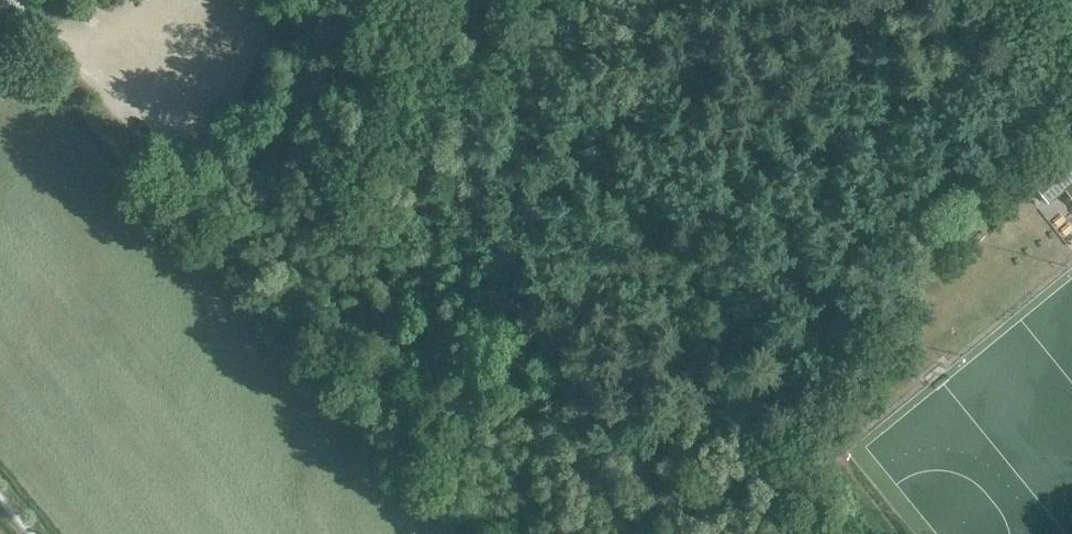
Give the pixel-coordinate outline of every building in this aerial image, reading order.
[(1048,202),(1065,188),(1071,197),(1071,127),(1011,176),(1025,193),(1035,185),(1048,202)]
